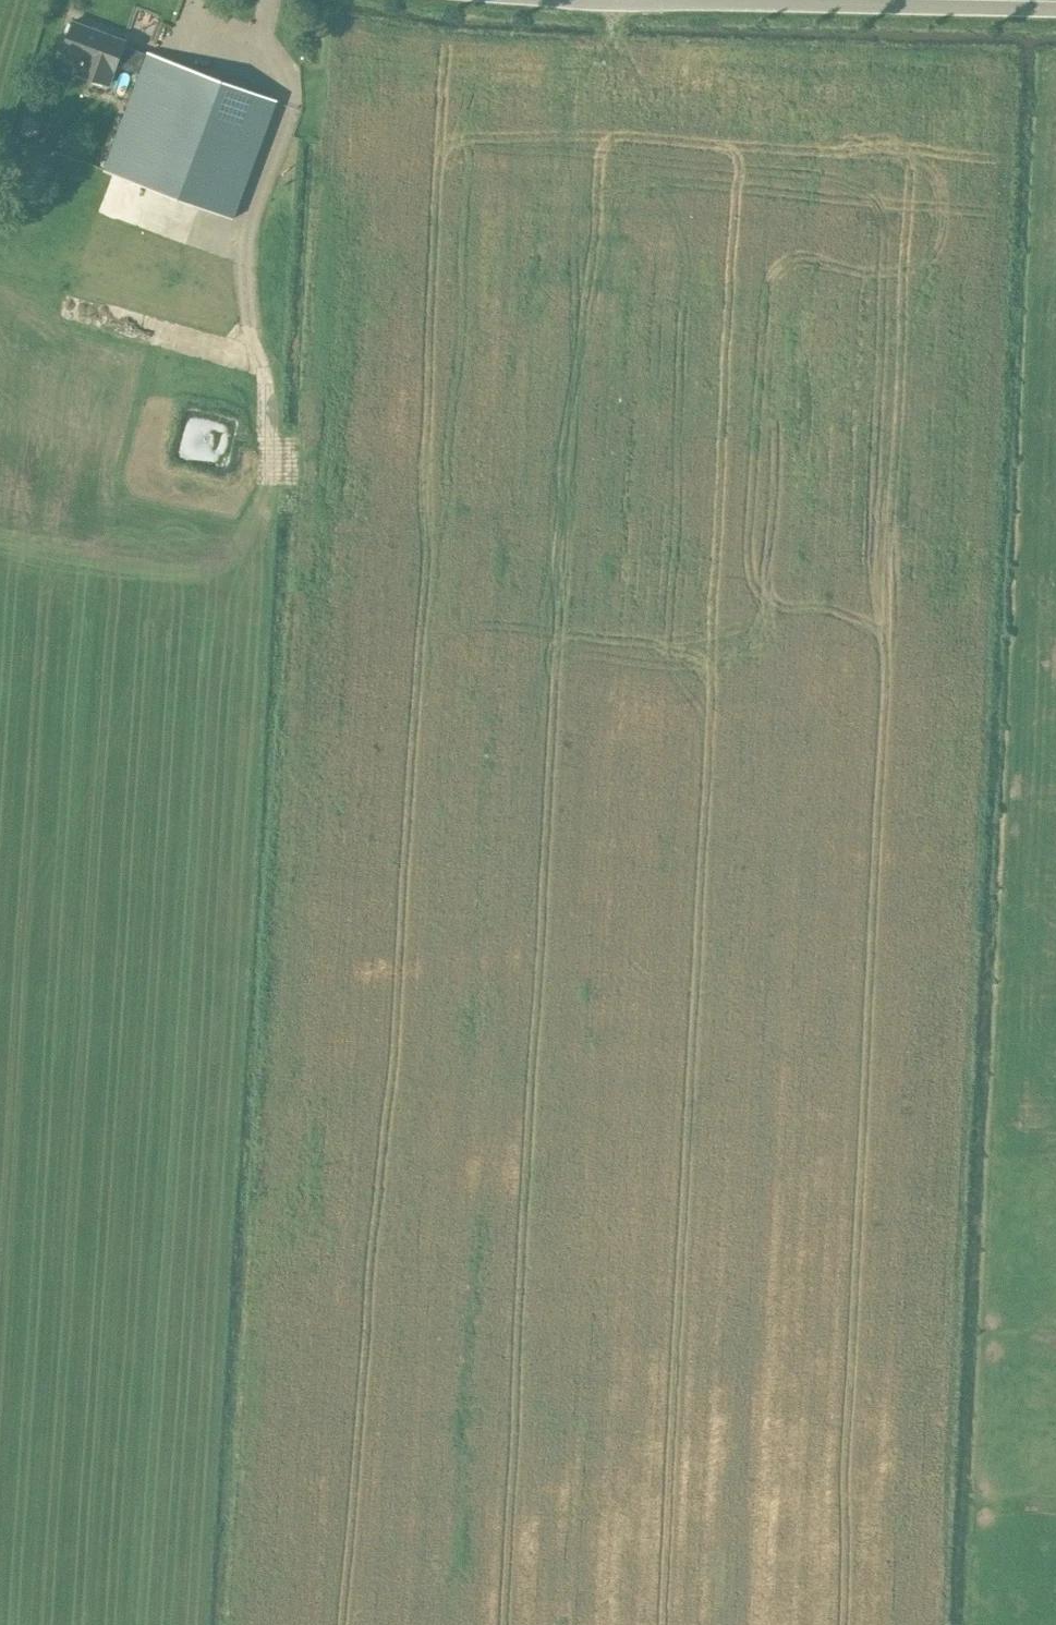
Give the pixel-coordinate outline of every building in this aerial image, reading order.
[(73,20),(62,50),(82,57),(77,72),(110,84),(117,65),(139,73),(103,169),(235,217),(279,99),(147,51),(146,52),(126,45),(127,41),(73,20)]
